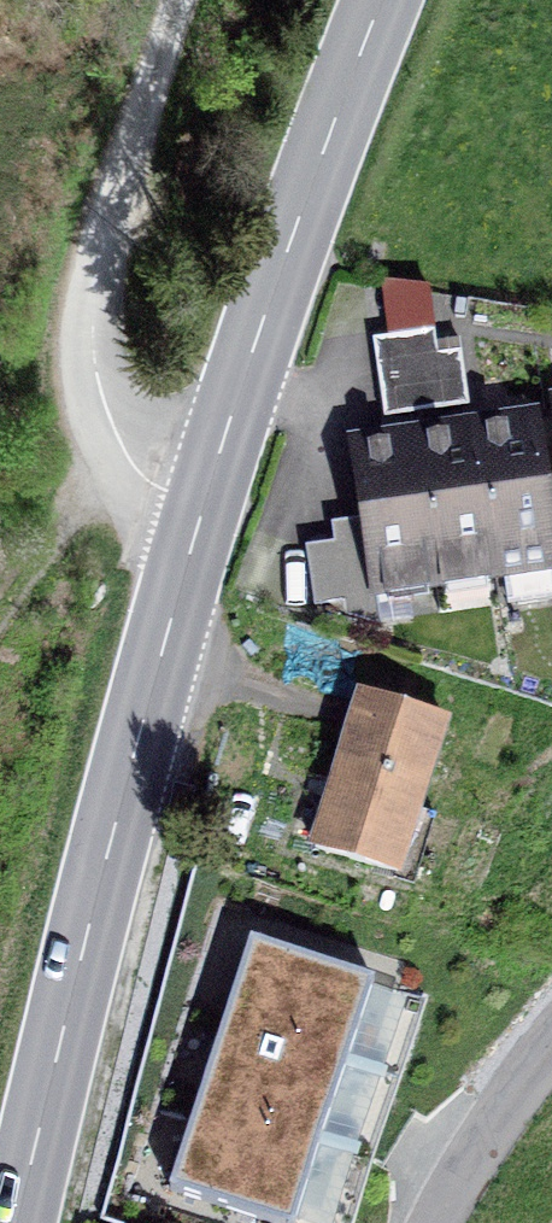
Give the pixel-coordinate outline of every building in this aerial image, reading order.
[(381,422),(468,410),(460,357),(434,361),(431,338),(370,346),(381,422)] [(473,438),(494,575),(503,574),(507,600),(551,593),(551,553),(545,505),(551,504),(551,453),(538,455),(534,429),(473,438)] [(494,575),(473,438),(415,447),(435,584),(494,575)] [(435,584),(415,447),(352,456),(365,544),(378,629),(411,624),(405,589),(435,584)] [(378,629),(365,544),(305,553),(313,612),(342,608),(343,622),(378,629)] [(320,861),(402,887),(453,725),(372,699),(343,789),(325,783),(317,808),(336,813),(320,861)] [(367,983),(256,947),(179,1183),(290,1219),(367,983)]
